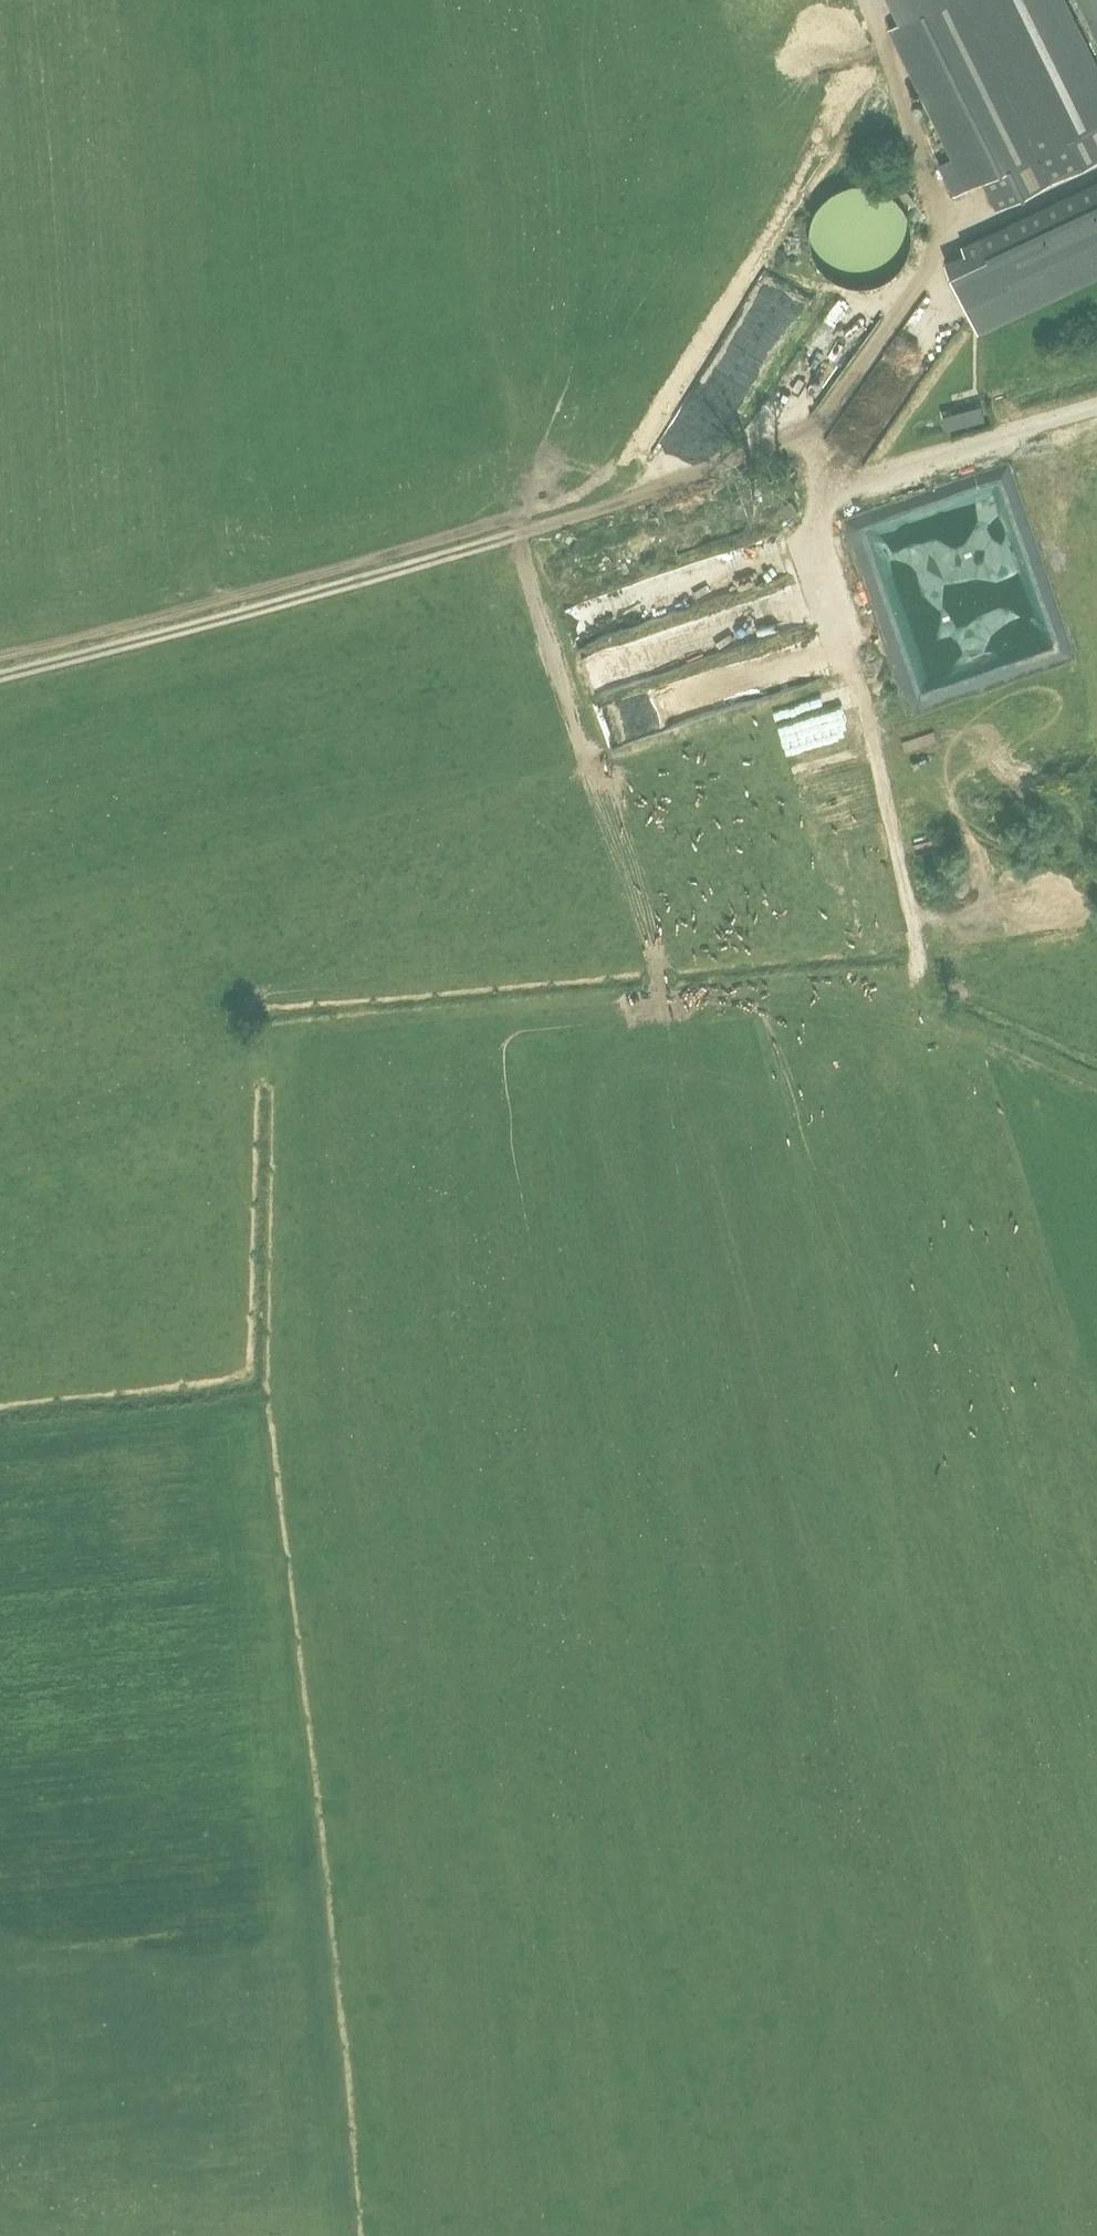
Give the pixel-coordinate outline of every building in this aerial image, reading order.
[(1067,0),(890,0),(900,20),(888,25),(967,187),(982,179),(996,208),(1096,159),(1096,60),(1067,0)] [(1096,35),(1096,0),(1080,0),(1096,35)] [(819,284),(895,272),(893,254),(906,252),(901,223),(900,223),(892,175),(804,189),(819,284)] [(979,328),(1096,274),(1096,180),(962,242),(965,250),(946,259),(979,328)] [(783,315),(788,304),(755,287),(750,298),(783,315)] [(727,502),(705,510),(709,523),(731,515),(727,502)]
